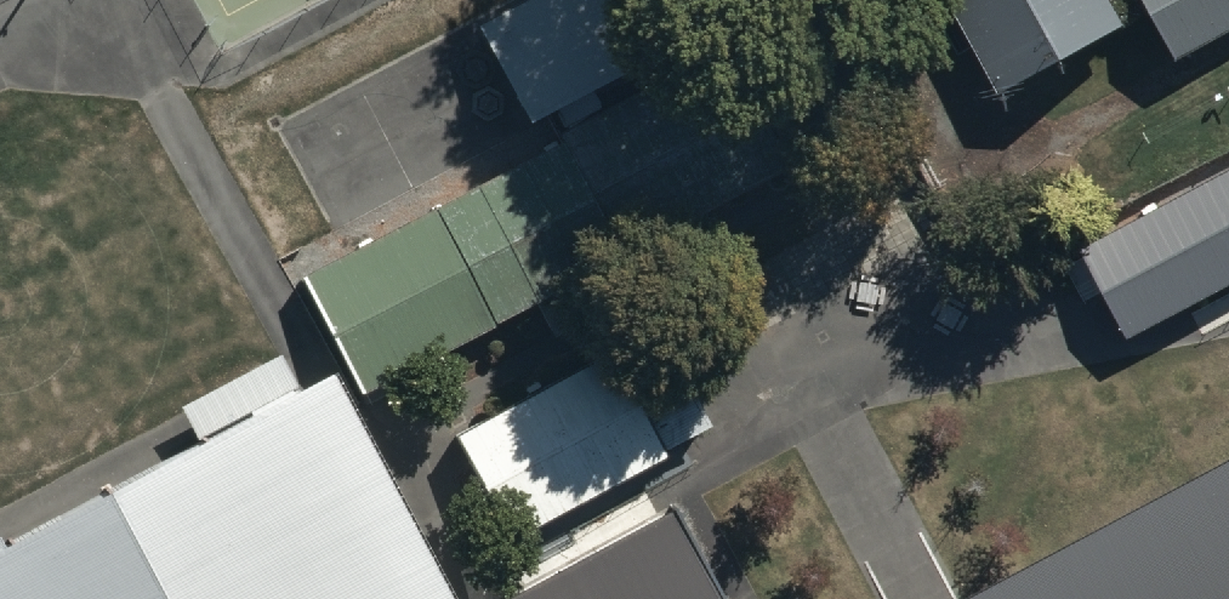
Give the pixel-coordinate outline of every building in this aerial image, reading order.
[(599,0),(499,0),(468,18),(522,114),(630,53),(599,0)] [(990,86),(1117,18),(1108,0),(946,0),(990,86)] [(1178,54),(1228,28),(1228,0),(1148,0),(1178,54)] [(588,118),(299,271),(362,392),(652,239),(588,118)] [(314,351),(282,368),(272,350),(177,401),(184,415),(0,514),(0,598),(448,598),(314,351)] [(605,351),(450,432),(508,536),(706,424),(690,396),(645,422),(605,351)] [(951,585),(959,598),(1228,598),(1228,440),(951,585)] [(488,598),(714,598),(663,505),(488,598)]
